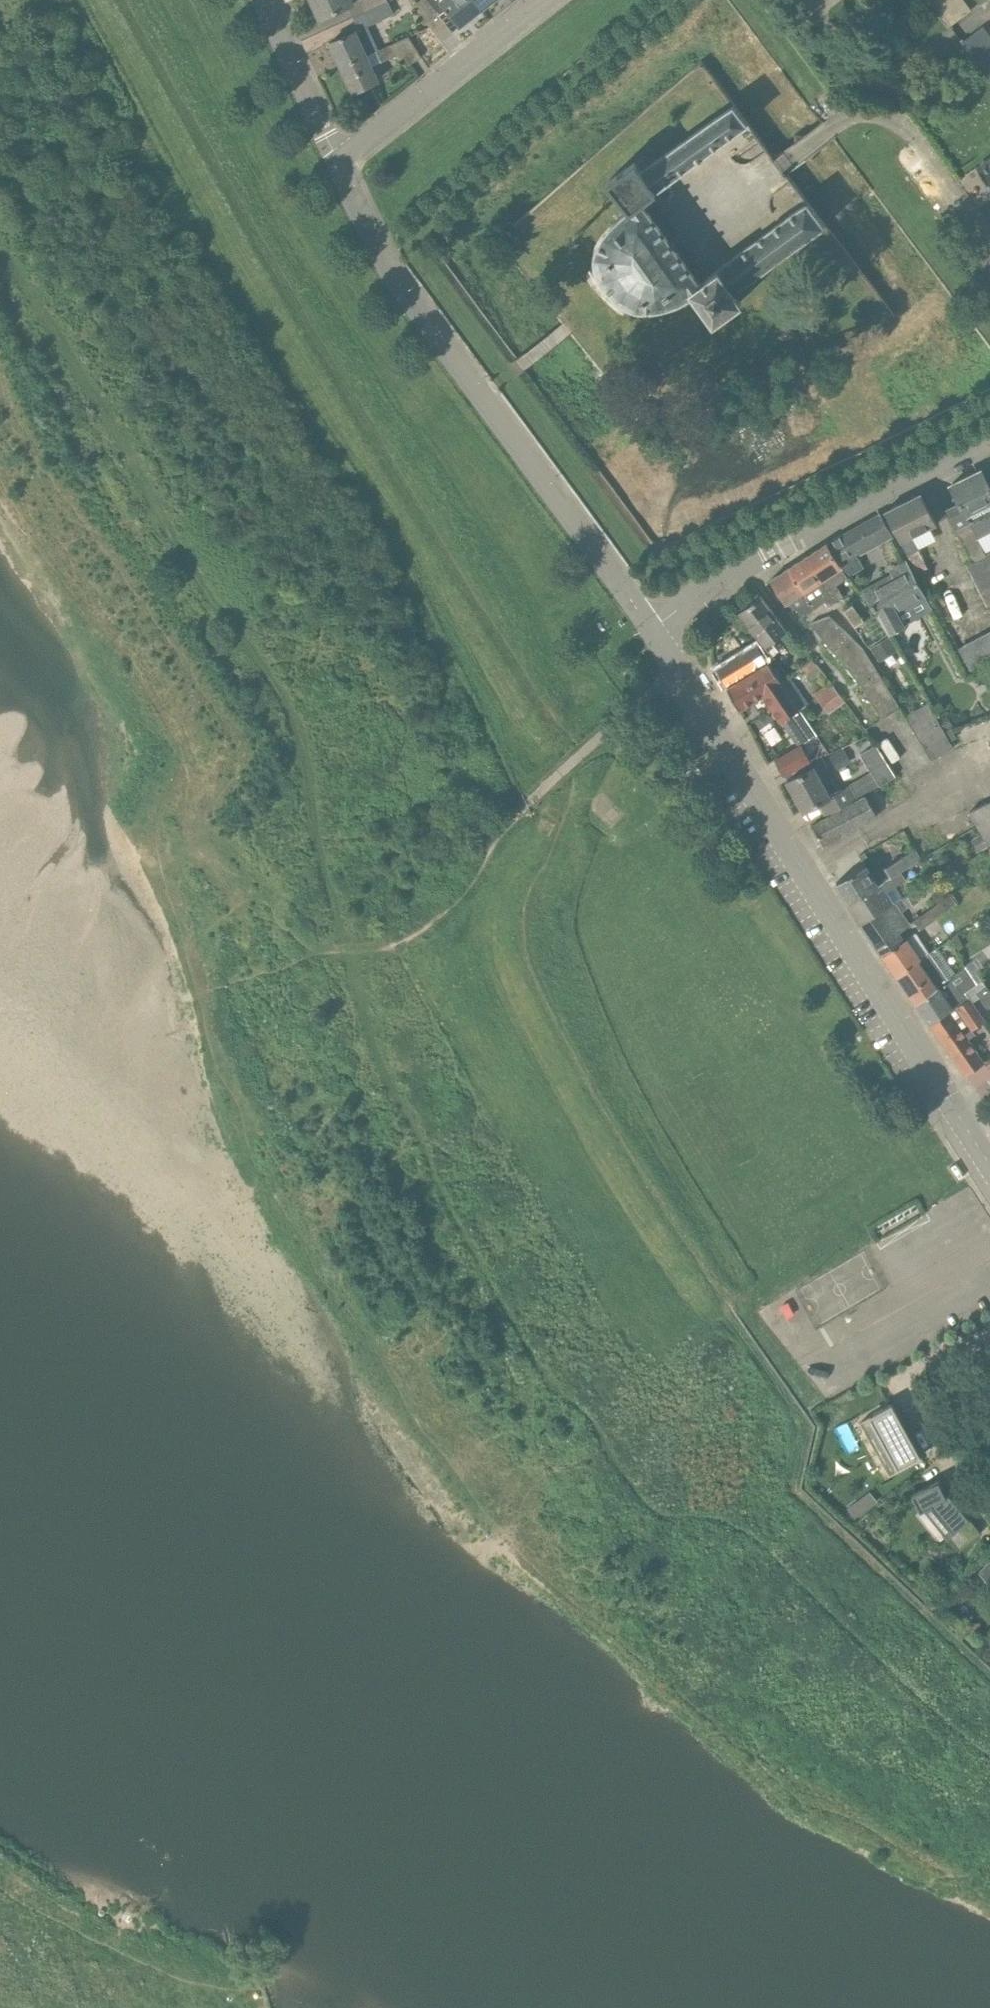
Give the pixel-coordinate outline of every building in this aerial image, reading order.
[(388,1),(388,0),(311,0),(319,19),(348,5),(353,17),(388,1)] [(482,9),(476,0),(439,0),(460,27),(482,9)] [(482,9),(494,0),(476,0),(482,9)] [(946,20),(950,26),(971,10),(964,0),(931,0),(946,20)] [(366,55),(379,49),(369,25),(394,14),(388,1),(353,17),(359,29),(357,30),(331,42),(341,66),(366,55)] [(441,41),(452,32),(437,13),(437,14),(427,21),(430,26),(441,41)] [(982,24),(961,40),(989,79),(989,35),(982,24)] [(384,61),(402,53),(409,65),(422,57),(409,36),(379,49),(384,61)] [(353,92),(378,81),(366,55),(341,66),(353,92)] [(643,202),(749,124),(734,104),(642,171),(635,161),(606,181),(626,209),(615,218),(605,230),(602,233),(600,238),(596,247),(594,252),(594,257),(594,262),(595,268),(597,273),(599,278),(605,287),(608,290),(612,294),(620,301),(625,304),(632,307),(636,308),(642,309),(651,309),(659,308),(675,304),(682,301),(688,298),(692,295),(713,323),(743,302),(736,292),(826,226),(806,202),(700,280),(643,202)] [(973,167),(989,188),(989,155),(973,167)] [(989,552),(989,538),(988,533),(978,538),(971,524),(989,514),(989,475),(985,478),(981,469),(949,484),(958,502),(945,508),(972,562),(989,552)] [(921,493),(885,511),(901,541),(907,555),(908,554),(917,572),(928,567),(919,549),(918,549),(912,536),(936,524),(921,493)] [(837,559),(837,560),(849,576),(865,567),(858,556),(894,536),(881,513),(827,543),(837,559)] [(808,556),(837,601),(843,596),(836,585),(848,577),(837,560),(837,559),(826,543),(808,556)] [(828,607),(837,601),(808,556),(789,568),(815,608),(825,601),(828,607)] [(905,625),(900,615),(928,599),(906,560),(889,569),(891,573),(861,590),(876,613),(889,634),(905,625)] [(801,617),(815,608),(789,568),(770,580),(785,604),(787,604),(797,609),(801,617)] [(787,630),(761,595),(739,611),(765,646),(787,630)] [(869,647),(889,634),(876,613),(864,620),(852,605),(843,611),(869,647)] [(861,645),(829,615),(810,623),(864,689),(882,678),(861,645)] [(960,644),(973,668),(989,658),(989,628),(960,644)] [(757,644),(716,669),(726,685),(767,660),(757,644)] [(812,680),(822,671),(812,658),(802,666),(812,680)] [(769,662),(728,688),(739,709),(764,694),(781,722),(810,704),(789,676),(781,681),(769,662)] [(890,692),(882,678),(864,689),(872,703),(890,692)] [(829,714),(845,701),(830,680),(814,693),(829,714)] [(872,703),(882,719),(900,708),(890,692),(872,703)] [(931,760),(953,747),(928,702),(905,716),(931,760)] [(775,759),(784,775),(810,760),(801,744),(775,759)] [(880,785),(896,776),(877,744),(861,754),(880,785)] [(814,766),(787,781),(804,811),(820,802),(827,815),(857,797),(850,784),(831,795),(814,766)] [(873,817),(862,798),(812,825),(823,845),(873,817)] [(969,811),(977,825),(981,833),(988,846),(989,845),(989,800),(969,811)] [(836,883),(849,903),(896,874),(921,859),(915,849),(873,874),(867,865),(836,883)] [(865,852),(859,855),(862,861),(868,857),(865,852)] [(886,892),(901,882),(896,874),(849,903),(861,922),(894,902),(886,892)] [(933,906),(939,915),(959,901),(953,892),(933,906)] [(897,945),(903,940),(899,933),(903,930),(893,917),(901,912),(894,902),(861,922),(883,954),(897,945)] [(938,988),(949,981),(922,941),(910,949),(903,940),(897,945),(883,954),(917,1003),(938,988)] [(949,981),(938,988),(917,1003),(931,1023),(932,1023),(951,1010),(956,1006),(969,998),(964,993),(978,983),(966,966),(949,981)] [(989,1006),(989,992),(986,985),(976,993),(987,1008),(989,1006)] [(956,1006),(963,1016),(972,1030),(985,1021),(971,1002),(969,998),(956,1006)] [(956,1021),(963,1016),(956,1006),(952,1009),(951,1010),(932,1023),(966,1074),(984,1063),(956,1021)] [(922,1457),(894,1404),(861,1421),(889,1474),(922,1457)] [(970,1519),(951,1493),(947,1495),(940,1481),(912,1495),(920,1511),(925,1509),(948,1537),(970,1519)] [(978,1570),(989,1584),(989,1560),(978,1570)]
